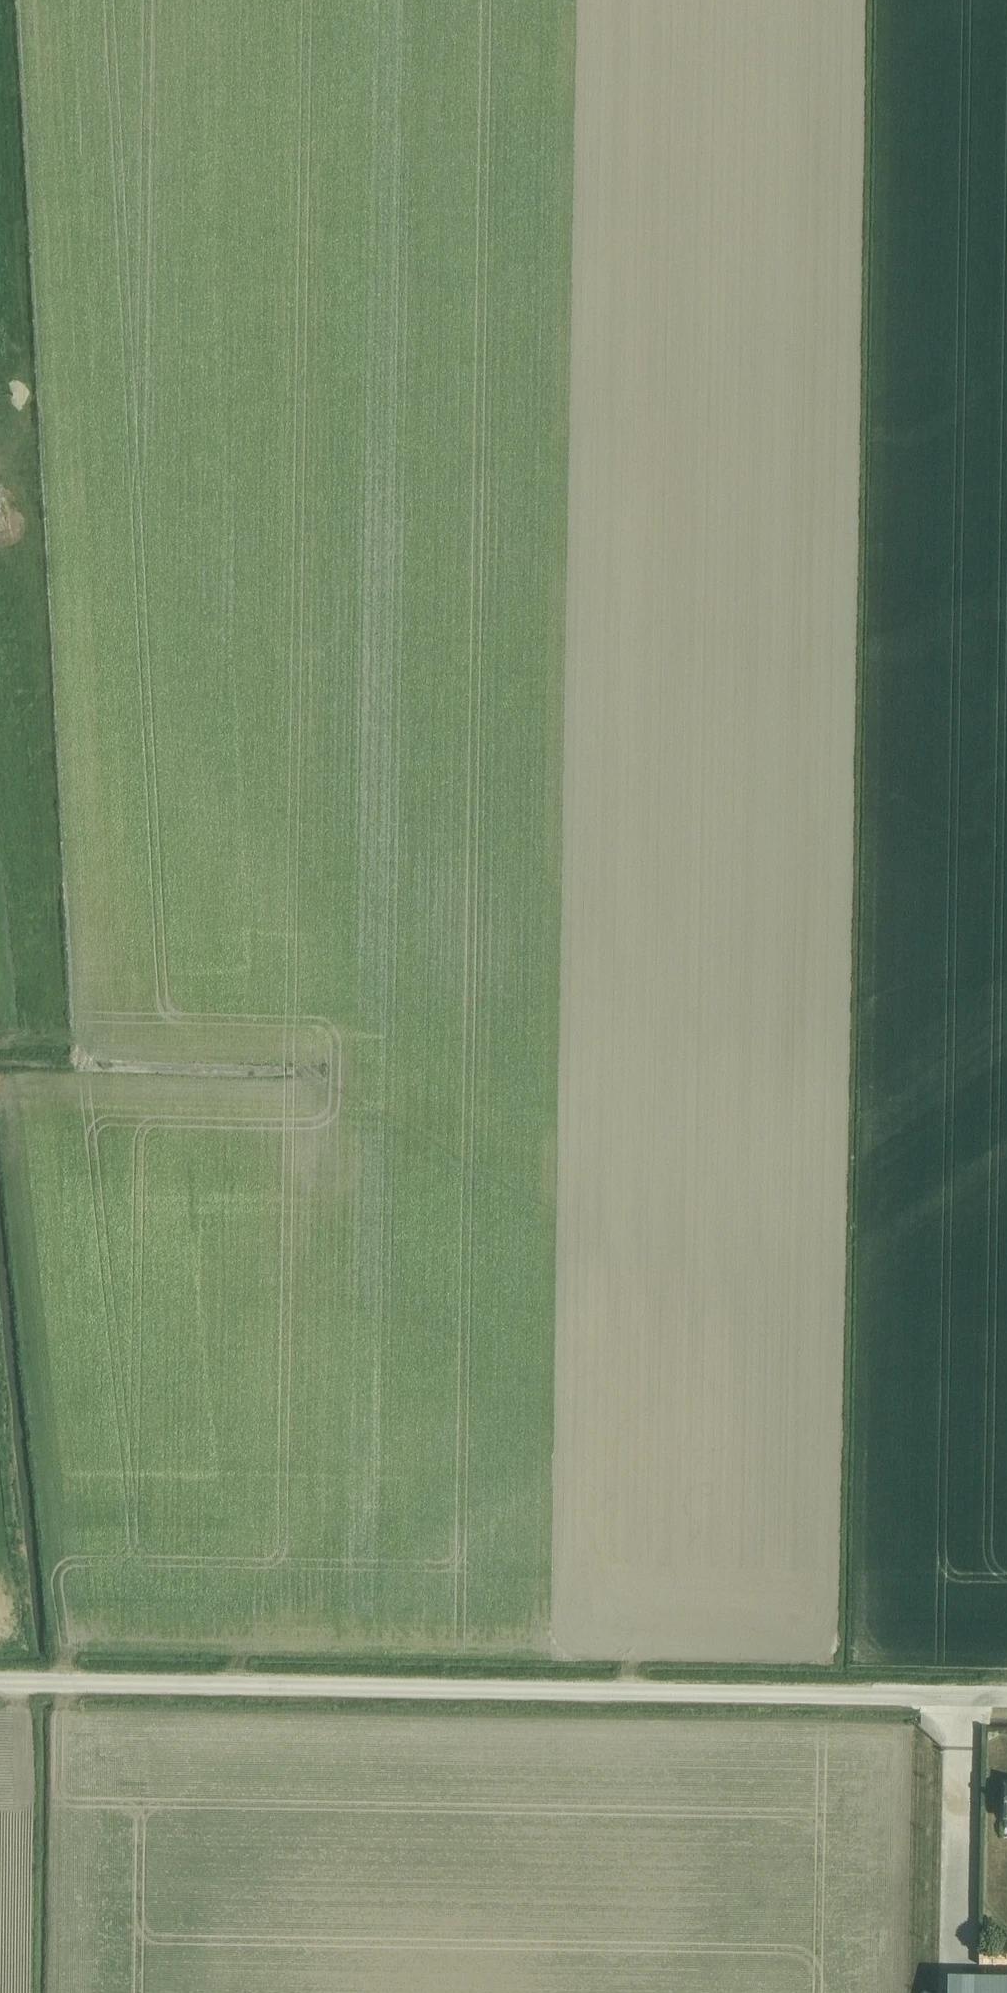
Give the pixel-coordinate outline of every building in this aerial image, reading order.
[(949,1981),(949,1992),(1006,1992),(1006,1982),(949,1981)]
